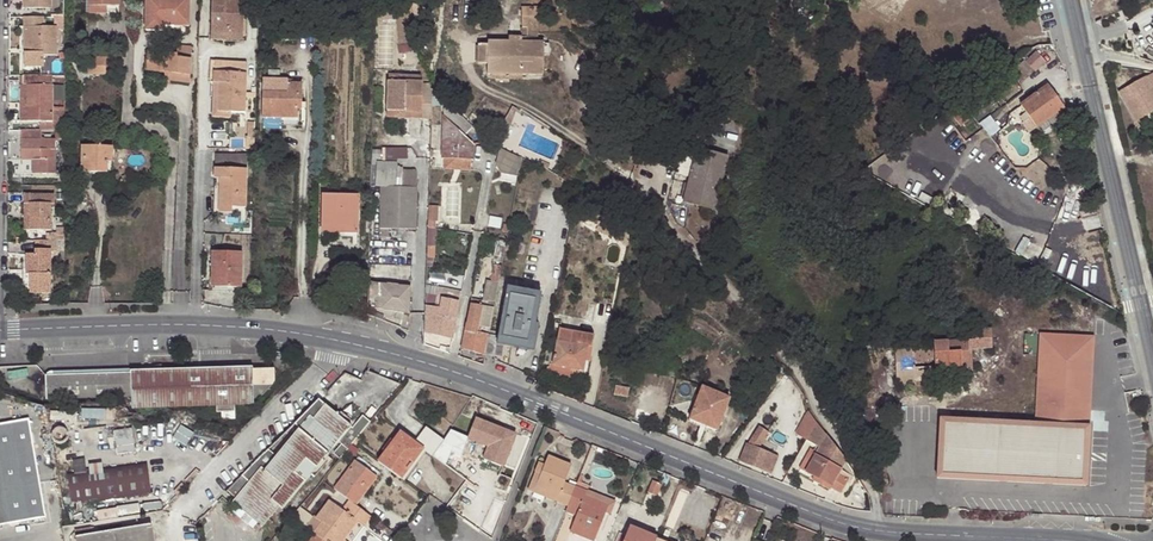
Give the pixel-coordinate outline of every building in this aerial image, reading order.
[(25,8),(51,8),(52,0),(25,0),(25,8)] [(90,14),(107,14),(107,6),(120,6),(120,0),(90,0),(90,14)] [(146,21),(165,21),(165,26),(175,25),(190,26),(190,0),(146,0),(146,21)] [(223,40),(223,34),(244,35),(244,0),(212,0),(211,40),(223,40)] [(404,5),(407,16),(409,21),(425,15),(419,1),(404,5)] [(404,5),(376,10),(375,22),(407,16),(404,5)] [(522,7),(522,27),(538,27),(537,7),(522,7)] [(44,17),(24,17),(24,26),(29,26),(28,52),(24,52),(24,66),(44,66),(44,55),(58,55),(58,26),(44,26),(44,17)] [(165,21),(146,21),(146,30),(175,31),(175,25),(165,26),(165,21)] [(484,22),(477,21),(475,28),(482,30),(484,22)] [(377,66),(395,66),(395,25),(377,25),(377,66)] [(509,36),(509,41),(538,41),(538,27),(522,27),(522,36),(509,36)] [(298,30),(277,29),(277,40),(297,41),(298,30)] [(538,41),(509,41),(489,41),(488,74),(543,75),(544,40),(538,41)] [(165,72),(164,79),(174,80),(189,82),(192,59),(192,47),(178,45),(178,55),(148,50),(145,70),(165,72)] [(1045,60),(1036,51),(1025,61),(1034,70),(1045,60)] [(93,52),(84,52),(84,74),(106,74),(106,57),(93,57),(93,52)] [(246,61),(215,60),(214,82),(220,82),(218,112),(232,112),(245,113),(246,61)] [(390,74),(389,110),(422,112),(423,80),(421,81),(421,76),(390,74)] [(1145,78),(1150,88),(1152,87),(1152,77),(1151,74),(1145,78)] [(53,75),(24,75),(24,85),(28,84),(28,108),(21,107),(21,121),(40,121),(46,121),(46,130),(65,131),(66,109),(53,109),(53,75)] [(298,104),(302,104),(303,83),(288,83),(289,79),(263,78),(262,118),(264,119),(263,128),(282,130),(282,125),(301,126),(302,110),(298,110),(298,104)] [(1145,78),(1119,91),(1135,122),(1152,111),(1152,87),(1150,88),(1145,78)] [(220,82),(214,82),(213,117),(232,119),(232,112),(218,112),(220,82)] [(434,86),(433,84),(432,105),(447,103),(443,97),(441,95),(438,91),(436,88),(434,86)] [(1020,105),(1033,123),(1036,127),(1040,134),(1068,113),(1048,85),(1020,105)] [(452,108),(444,116),(465,136),(473,128),(452,108)] [(422,112),(389,110),(388,118),(422,119),(422,112)] [(465,136),(444,116),(443,136),(442,159),(474,160),(475,145),(465,136)] [(1036,127),(1033,123),(1026,128),(1029,132),(1036,127)] [(40,130),(22,130),(22,159),(34,159),(39,159),(39,164),(33,163),(33,173),(56,174),(56,139),(42,139),(42,130),(40,130)] [(255,149),(255,138),(246,138),(246,149),(255,149)] [(81,171),(97,172),(97,167),(107,167),(107,161),(113,161),(113,146),(81,145),(81,171)] [(387,146),(387,158),(410,158),(411,147),(387,146)] [(521,169),(523,158),(519,157),(512,154),(501,148),(497,164),(501,172),(520,175),(521,169)] [(720,189),(722,181),(728,158),(697,150),(684,201),(715,209),(720,189)] [(216,154),(215,178),(220,178),(219,207),(232,206),(246,207),(248,154),(216,154)] [(376,186),(381,186),(417,187),(418,171),(377,171),(376,186)] [(220,178),(215,178),(214,212),(232,213),(232,206),(219,207),(220,178)] [(417,187),(381,186),(379,229),(416,230),(417,187)] [(25,194),(25,204),(30,203),(30,230),(52,230),(52,203),(55,204),(55,194),(25,194)] [(323,194),(323,224),(344,224),(344,233),(358,233),(358,195),(323,194)] [(605,215),(593,207),(587,218),(599,227),(605,215)] [(344,224),(323,224),(322,232),(344,233),(344,224)] [(52,240),(65,240),(66,231),(52,231),(52,233),(52,240)] [(51,250),(65,250),(65,240),(52,240),(46,240),(36,240),(36,254),(27,254),(27,270),(30,270),(30,287),(51,287),(51,250)] [(213,251),(212,281),(229,281),(229,287),(242,288),(243,252),(213,251)] [(52,293),(51,287),(30,287),(30,270),(27,270),(23,270),(23,293),(52,293)] [(411,281),(368,281),(368,309),(410,308),(411,281)] [(489,334),(486,354),(495,357),(497,340),(532,347),(541,295),(507,289),(499,336),(489,334)] [(456,319),(459,301),(426,295),(425,325),(425,332),(436,335),(437,334),(441,335),(442,335),(449,334),(454,333),(457,319),(456,319)] [(464,341),(463,344),(468,349),(472,349),(472,351),(474,351),(478,353),(486,354),(489,334),(478,332),(483,306),(472,304),(471,309),(470,316),(468,323),(467,323),(465,335),(464,341)] [(547,347),(544,363),(550,364),(548,375),(572,380),(574,368),(583,370),(586,356),(588,346),(592,347),(594,335),(560,328),(556,349),(547,347)] [(894,349),(896,381),(913,380),(935,379),(934,366),(961,365),(961,369),(972,368),(972,348),(992,347),(991,328),(971,329),(972,340),(933,341),(934,347),(894,349)] [(1034,424),(939,419),(936,477),(1084,485),(1092,339),(1039,337),(1034,424)] [(130,373),(45,375),(45,398),(131,396),(131,407),(216,405),(216,412),(235,411),(235,404),(254,404),(272,385),(275,381),(274,368),(253,369),(253,367),(130,371),(130,373)] [(630,387),(617,385),(615,395),(628,398),(630,387)] [(730,399),(702,388),(691,418),(719,429),(730,399)] [(352,427),(318,399),(293,424),(298,429),(265,469),(261,466),(249,481),(242,475),(227,491),(236,498),(232,502),(235,505),(230,510),(257,532),(261,527),(262,527),(275,512),(279,506),(283,509),(338,441),(347,449),(352,443),(359,434),(371,421),(362,414),(352,427)] [(109,418),(110,409),(87,407),(86,417),(109,418)] [(807,440),(816,422),(809,412),(796,435),(807,440)] [(486,457),(509,466),(522,431),(480,415),(471,439),(490,446),(486,457)] [(719,429),(691,418),(689,422),(717,434),(719,429)] [(0,424),(0,525),(46,517),(29,419),(0,424)] [(839,474),(847,460),(843,455),(840,452),(838,449),(834,444),(831,440),(826,434),(821,428),(820,427),(816,422),(807,440),(820,447),(817,454),(811,450),(800,469),(814,476),(822,480),(819,483),(830,489),(831,487),(841,494),(849,479),(839,474)] [(768,472),(775,455),(775,454),(770,453),(758,448),(769,432),(761,426),(748,444),(747,444),(740,461),(768,473),(768,472)] [(138,427),(118,429),(120,452),(139,451),(138,427)] [(400,432),(378,462),(401,479),(423,449),(425,451),(432,457),(433,455),(444,440),(426,427),(415,442),(400,432)] [(359,434),(352,443),(356,446),(363,437),(359,434)] [(401,479),(404,481),(425,451),(423,449),(401,479)] [(567,506),(575,487),(565,482),(571,465),(548,455),(544,465),(539,462),(535,472),(541,474),(536,486),(559,495),(556,502),(567,506)] [(779,457),(775,455),(768,472),(772,474),(779,457)] [(334,489),(350,500),(356,505),(377,476),(355,460),(334,489)] [(151,494),(146,462),(68,472),(72,504),(151,494)] [(528,490),(556,502),(559,495),(536,486),(541,474),(535,472),(528,490)] [(665,473),(664,472),(659,484),(662,485),(666,487),(671,475),(665,473)] [(575,487),(567,506),(565,512),(576,516),(570,531),(594,540),(606,512),(606,509),(594,505),(596,500),(585,496),(587,490),(590,485),(581,482),(578,481),(575,487)] [(662,485),(659,484),(652,481),(648,492),(657,496),(662,485)] [(318,494),(313,490),(304,501),(309,505),(318,494)] [(615,501),(587,490),(585,496),(596,500),(594,505),(606,509),(606,512),(610,514),(615,501)] [(725,497),(716,518),(730,523),(738,502),(725,497)] [(315,534),(324,540),(339,540),(342,538),(345,540),(358,521),(365,527),(372,517),(356,505),(350,500),(343,510),(329,500),(316,518),(322,522),(314,533),(315,534)] [(150,524),(76,537),(77,540),(153,540),(150,524)] [(657,537),(629,525),(623,540),(656,540),(656,539),(657,537)]
